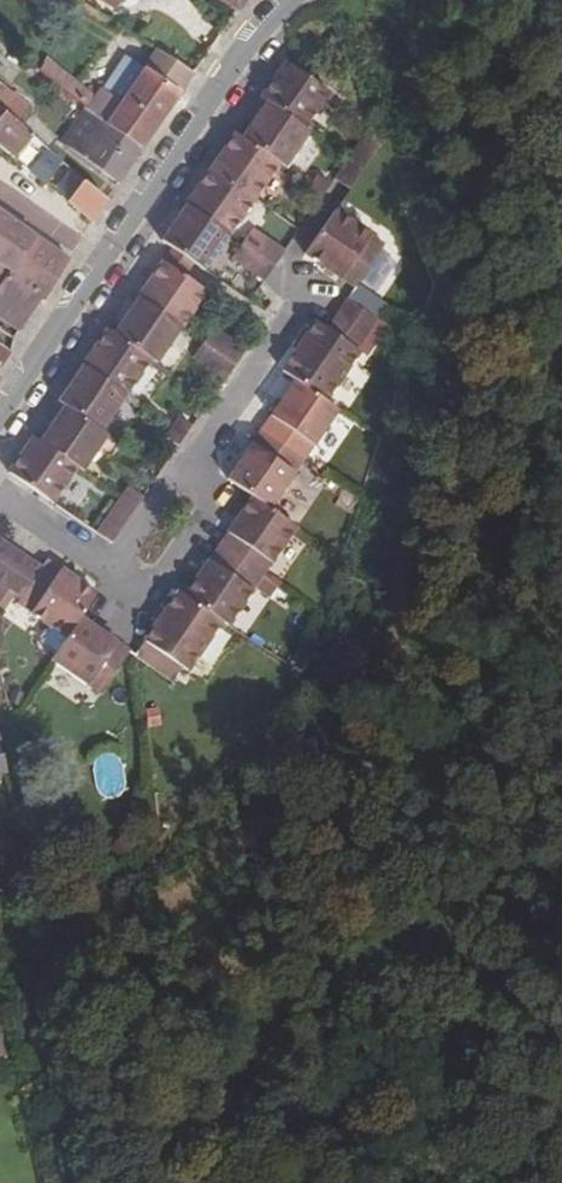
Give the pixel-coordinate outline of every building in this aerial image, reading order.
[(113,12),(120,0),(95,0),(113,12)] [(235,14),(236,16),(246,0),(212,0),(235,14)] [(143,69),(179,94),(193,74),(155,51),(143,69)] [(266,103),(304,131),(330,93),(286,63),(271,85),(260,100),(266,103)] [(139,150),(179,94),(143,69),(104,125),(139,150)] [(1,88),(0,89),(0,112),(15,124),(28,108),(1,88)] [(241,139),(278,164),(284,169),(308,133),(304,131),(266,103),(256,117),(241,139)] [(0,112),(0,148),(6,152),(15,140),(26,146),(32,138),(30,136),(15,124),(0,112)] [(117,184),(139,150),(104,125),(87,112),(63,145),(117,184)] [(334,180),(349,190),(377,149),(370,129),(348,160),(334,180)] [(185,207),(228,237),(253,201),(278,164),(241,139),(235,135),(228,144),(210,170),(185,207)] [(44,184),(59,162),(46,150),(29,171),(44,184)] [(309,185),(324,195),(331,185),(316,175),(309,185)] [(83,182),(66,201),(92,223),(107,201),(83,182)] [(324,195),(309,185),(303,194),(318,205),(324,195)] [(228,237),(185,207),(174,223),(161,242),(171,250),(204,272),(228,237)] [(18,330),(38,300),(42,302),(69,261),(68,260),(0,212),(0,318),(18,330)] [(379,248),(332,216),(303,259),(332,279),(350,292),(379,248)] [(275,268),(285,252),(251,229),(241,245),(230,259),(265,283),(275,268)] [(138,299),(180,328),(204,292),(162,263),(148,284),(138,299)] [(113,335),(150,361),(155,365),(180,328),(138,299),(126,317),(113,335)] [(256,433),(300,463),(333,413),(322,405),(356,354),(353,352),(363,338),(373,322),(343,303),(332,318),(323,332),(312,323),(294,350),(277,374),(290,383),(273,409),(266,419),(256,433)] [(236,367),(246,353),(212,329),(202,344),(192,358),(227,381),(236,367)] [(83,366),(126,395),(150,361),(113,335),(107,332),(97,346),(83,366)] [(9,353),(5,350),(0,347),(0,366),(9,353)] [(64,407),(101,431),(126,395),(83,366),(73,381),(59,403),(64,407)] [(40,443),(76,469),(82,473),(107,436),(101,431),(64,407),(51,427),(40,443)] [(187,439),(194,429),(179,418),(172,428),(165,438),(181,449),(187,439)] [(300,463),(256,433),(247,446),(242,455),(226,477),(222,482),(235,491),(250,501),(240,516),(224,539),(216,551),(259,580),(293,531),(267,513),(300,463)] [(76,469),(40,443),(34,439),(24,455),(10,475),(52,504),(76,469)] [(114,546),(138,511),(145,501),(130,490),(123,501),(99,536),(114,546)] [(75,617),(91,594),(67,577),(41,559),(35,567),(20,557),(6,547),(0,543),(0,590),(2,588),(15,596),(11,603),(43,625),(35,635),(37,643),(52,653),(75,617)] [(259,580),(216,551),(208,563),(201,573),(181,601),(219,626),(224,630),(259,580)] [(219,626),(181,601),(174,596),(162,615),(150,631),(141,645),(185,675),(219,626)] [(75,617),(52,653),(46,661),(96,695),(125,652),(104,637),(75,617)]
